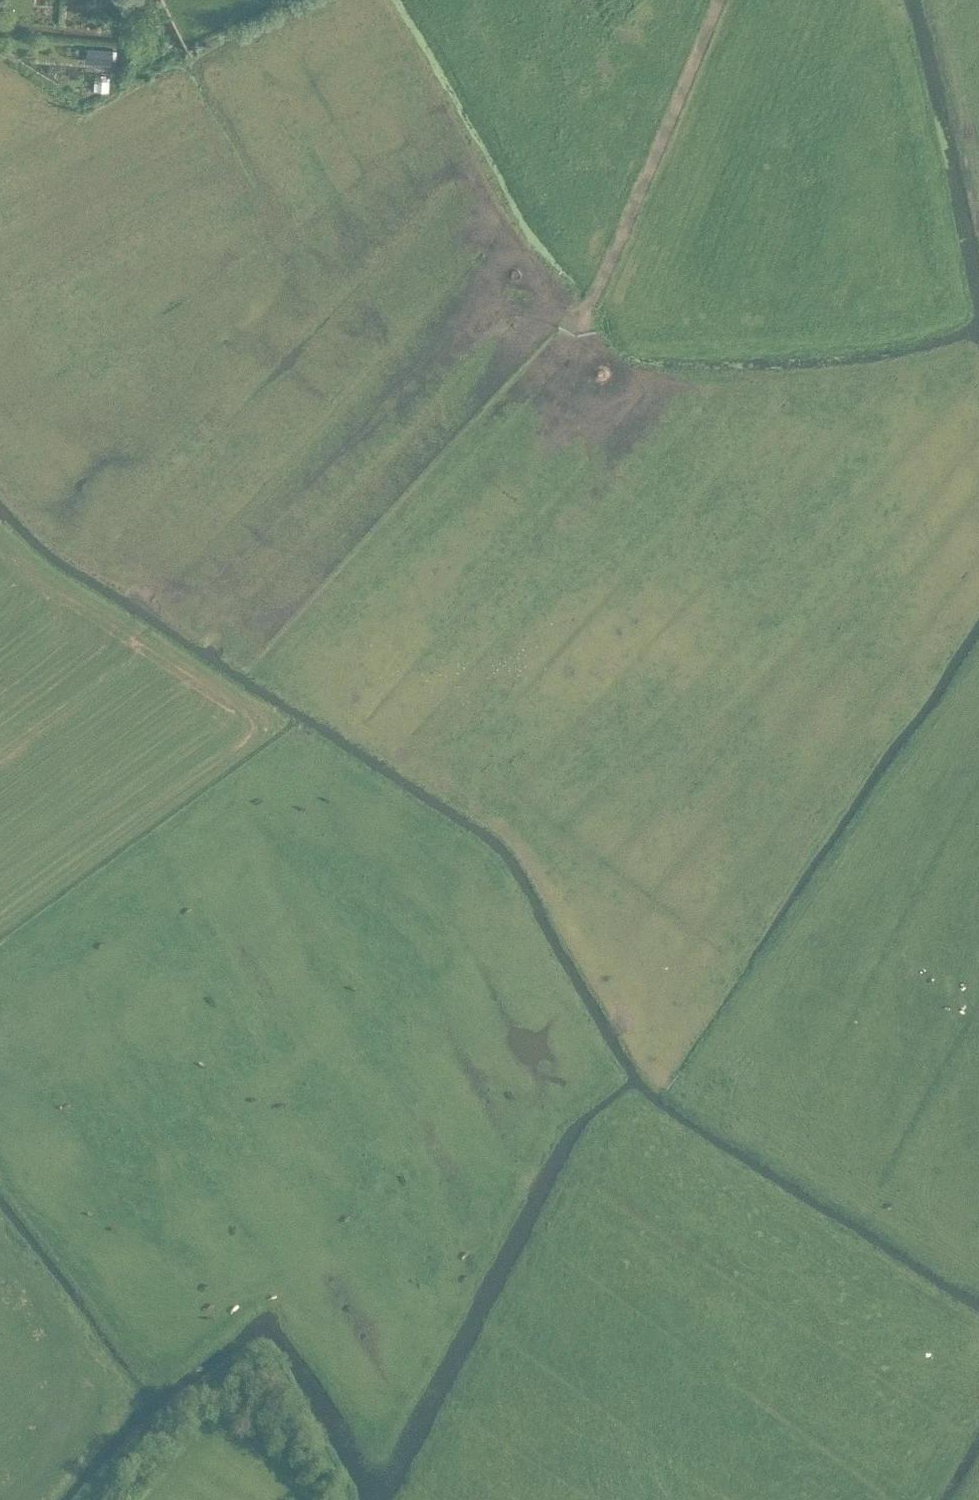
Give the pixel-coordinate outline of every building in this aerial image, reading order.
[(94,49),(93,64),(111,65),(112,50),(94,49)]
